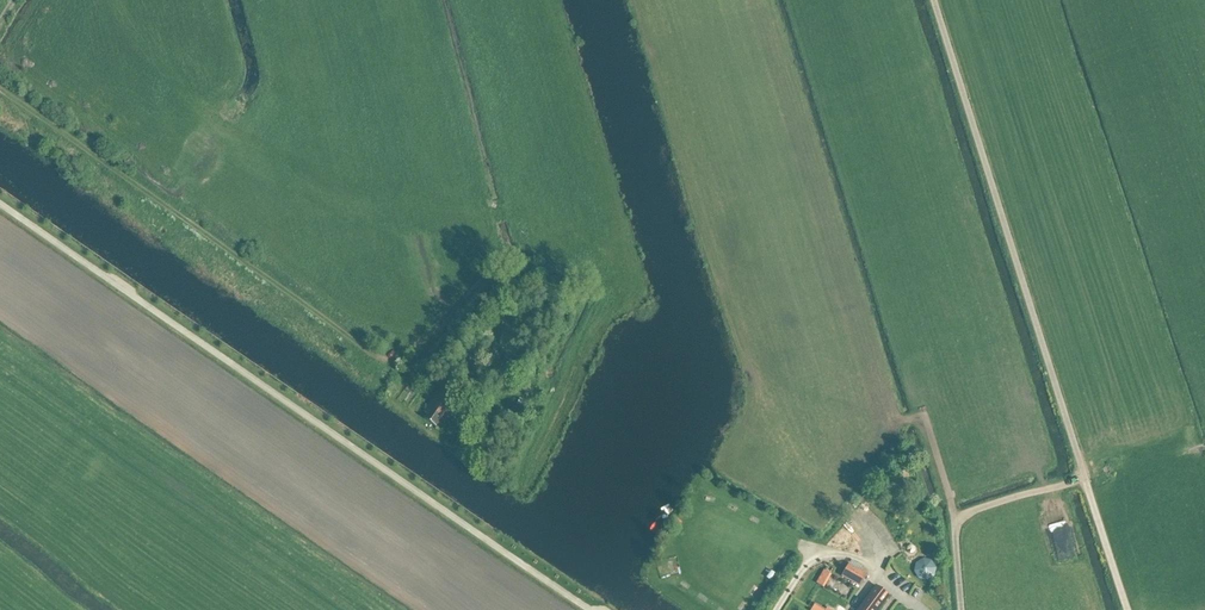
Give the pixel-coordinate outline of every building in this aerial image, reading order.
[(450,414),(461,397),(443,385),(425,412),(428,414),(425,419),(436,426),(446,411),(450,414)] [(941,569),(931,554),(914,565),(924,580),(941,569)] [(866,575),(848,564),(841,577),(859,588),(866,575)] [(827,567),(818,581),(826,586),(835,572),(827,567)] [(875,586),(857,609),(879,609),(890,596),(875,586)]
